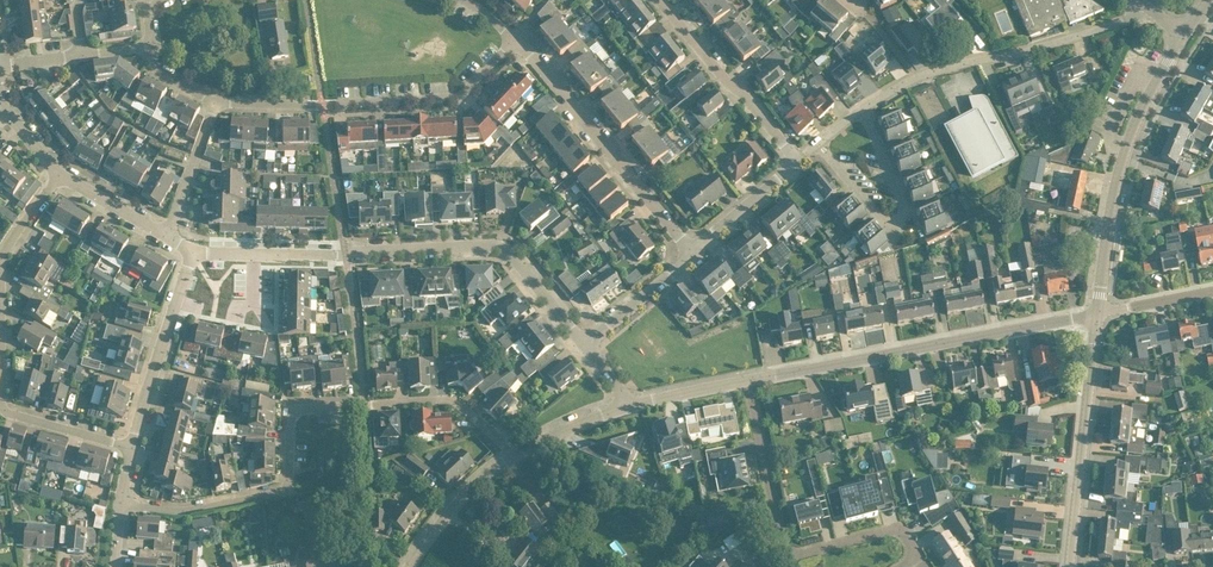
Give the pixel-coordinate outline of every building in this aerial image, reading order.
[(37,1),(17,4),(19,14),(22,13),(22,17),(46,14),(44,0),(37,1)] [(505,5),(512,11),(516,6),(525,13),(533,0),(508,0),(507,1),(505,5)] [(591,17),(597,24),(611,12),(625,1),(624,0),(599,0),(604,6),(591,17)] [(694,2),(700,9),(698,11),(697,11),(701,16),(720,0),(696,0),(694,2)] [(731,6),(727,9),(720,0),(701,16),(705,21),(706,20),(705,20),(707,19),(713,26),(720,20),(725,27),(739,15),(731,6)] [(794,1),(791,4),(799,13),(812,0),(793,0),(794,1)] [(837,8),(827,0),(825,0),(819,6),(812,0),(799,13),(808,21),(811,18),(821,27),(837,8)] [(895,0),(875,0),(880,10),(897,2),(895,0)] [(951,1),(951,0),(931,0),(940,10),(925,22),(939,38),(960,21),(946,4),(951,1)] [(1087,0),(1014,0),(1030,38),(1068,22),(1070,25),(1103,11),(1087,0)] [(110,11),(111,22),(135,19),(133,8),(127,8),(127,1),(125,1),(102,4),(103,11),(110,11)] [(637,2),(630,8),(625,1),(611,12),(617,20),(622,16),(630,26),(648,12),(643,5),(641,7),(637,2)] [(559,23),(563,20),(549,3),(538,16),(547,28),(540,34),(550,45),(566,32),(559,23)] [(283,24),(276,25),(275,20),(277,20),(275,6),(258,9),(260,23),(266,22),(272,60),(288,57),(283,24)] [(847,17),(837,8),(821,27),(831,35),(829,38),(835,44),(847,30),(841,25),(847,17)] [(893,8),(883,13),(888,25),(899,20),(893,8)] [(653,18),(648,12),(630,26),(625,30),(640,48),(653,37),(654,36),(648,30),(655,24),(652,19),(653,18)] [(739,15),(725,27),(731,33),(724,39),(730,46),(728,48),(728,47),(727,48),(731,53),(739,46),(740,46),(740,45),(741,45),(750,37),(743,29),(752,21),(744,12),(739,15)] [(92,13),(83,14),(85,26),(93,24),(92,13)] [(20,21),(21,31),(41,29),(48,28),(48,27),(46,14),(22,17),(23,21),(20,21)] [(587,24),(592,20),(588,15),(582,19),(587,24)] [(100,43),(102,43),(131,39),(130,32),(137,31),(135,19),(111,22),(113,34),(106,35),(99,36),(100,43)] [(936,47),(917,22),(912,26),(912,27),(907,31),(906,31),(903,33),(896,24),(895,25),(896,27),(890,32),(907,53),(913,49),(921,59),(936,47)] [(41,29),(21,31),(22,40),(26,40),(26,44),(26,45),(51,41),(51,33),(50,27),(48,27),(48,28),(41,29)] [(578,37),(574,41),(566,32),(550,45),(560,57),(567,51),(572,58),(586,47),(581,41),(578,37)] [(785,32),(780,36),(784,41),(789,37),(785,32)] [(609,36),(601,40),(608,52),(616,48),(609,36)] [(666,37),(659,43),(654,36),(653,37),(640,48),(646,55),(650,51),(659,62),(677,47),(672,40),(670,42),(666,37)] [(762,43),(757,46),(750,37),(741,45),(740,45),(740,46),(739,46),(731,53),(735,58),(736,57),(737,56),(743,63),(750,57),(756,64),(770,53),(762,43)] [(789,38),(783,43),(786,46),(790,46),(794,43),(789,38)] [(1108,38),(1098,42),(1100,48),(1110,45),(1108,38)] [(870,40),(856,51),(872,71),(886,60),(870,40)] [(593,41),(586,47),(589,51),(596,45),(593,41)] [(864,72),(842,45),(834,51),(844,64),(831,75),(848,95),(862,84),(857,78),(864,72)] [(589,51),(586,47),(572,58),(578,64),(571,70),(581,82),(590,74),(597,68),(602,64),(596,55),(594,55),(591,52),(589,51)] [(659,62),(654,65),(663,76),(669,83),(683,72),(677,65),(684,59),(681,55),(682,53),(677,47),(659,62)] [(777,71),(784,66),(785,65),(785,64),(785,62),(784,62),(776,51),(766,60),(756,67),(762,74),(755,79),(767,93),(768,92),(777,85),(784,80),(777,71)] [(1069,83),(1073,81),(1077,79),(1086,75),(1079,59),(1053,70),(1062,92),(1071,88),(1069,83)] [(119,61),(104,63),(106,82),(105,88),(112,87),(114,81),(119,61)] [(120,86),(132,71),(119,61),(114,81),(120,86)] [(85,69),(79,69),(80,74),(85,80),(95,79),(96,83),(106,82),(104,63),(93,65),(85,66),(85,69)] [(609,74),(609,71),(602,64),(597,68),(590,74),(581,82),(590,94),(597,88),(603,94),(616,83),(612,78),(612,77),(609,74)] [(808,69),(813,80),(809,83),(816,95),(807,103),(817,116),(816,116),(819,119),(833,108),(831,104),(838,99),(820,76),(821,74),(813,64),(808,69)] [(695,72),(691,76),(686,69),(683,72),(669,83),(665,86),(671,93),(677,88),(687,100),(705,85),(695,72)] [(120,86),(129,92),(136,82),(140,77),(132,71),(120,86)] [(516,74),(505,84),(521,99),(531,88),(516,74)] [(64,76),(69,83),(72,87),(80,81),(77,77),(75,75),(64,76)] [(1015,80),(1028,110),(1041,104),(1044,111),(1053,108),(1047,94),(1039,98),(1029,76),(1026,77),(1025,75),(1015,80)] [(623,78),(616,83),(619,87),(626,82),(623,78)] [(1028,110),(1015,80),(1005,84),(1006,86),(1002,87),(1012,109),(1005,112),(1011,125),(1016,134),(1022,131),(1015,115),(1028,110)] [(143,86),(136,82),(129,92),(121,102),(131,108),(135,102),(145,107),(156,86),(146,81),(143,86)] [(787,85),(784,87),(787,92),(794,86),(790,82),(790,83),(788,84),(787,85)] [(621,89),(619,87),(616,83),(603,94),(608,101),(601,107),(611,119),(628,105),(620,96),(624,93),(621,89)] [(521,99),(505,84),(501,89),(503,90),(484,110),(501,126),(503,128),(518,112),(527,104),(521,99)] [(156,86),(145,107),(155,113),(152,119),(150,122),(152,126),(148,132),(152,134),(155,129),(158,122),(170,101),(164,97),(167,92),(156,86)] [(1199,86),(1190,101),(1204,109),(1210,98),(1212,100),(1212,95),(1199,86)] [(81,97),(88,91),(85,87),(78,93),(81,97)] [(54,102),(53,101),(46,92),(45,92),(42,88),(39,88),(33,92),(38,98),(30,104),(38,115),(54,102)] [(91,95),(88,91),(81,97),(84,101),(91,95)] [(810,121),(816,116),(817,116),(807,103),(798,92),(788,100),(795,112),(786,120),(799,136),(813,124),(810,121)] [(104,104),(108,98),(102,94),(99,98),(104,104)] [(690,113),(698,122),(706,132),(712,128),(721,121),(714,113),(723,106),(714,94),(690,113)] [(982,97),(979,97),(968,99),(972,109),(973,109),(977,117),(949,132),(974,177),(1000,163),(1002,167),(1018,158),(988,102),(987,100),(986,100),(986,99),(985,99),(985,98),(982,97)] [(109,109),(114,103),(108,98),(104,104),(109,109)] [(158,122),(155,129),(161,132),(162,129),(165,126),(168,120),(178,126),(190,105),(179,99),(179,100),(176,104),(170,101),(158,122)] [(628,105),(611,119),(621,130),(628,125),(634,131),(647,120),(658,111),(663,106),(657,99),(652,104),(641,113),(639,110),(640,108),(633,100),(628,105)] [(1204,109),(1190,101),(1181,116),(1195,124),(1195,123),(1200,126),(1197,131),(1208,137),(1210,138),(1212,133),(1212,127),(1198,119),(1204,109)] [(63,113),(54,102),(38,115),(47,125),(63,113)] [(113,113),(118,106),(114,103),(109,109),(110,111),(113,113)] [(102,108),(99,104),(91,110),(94,114),(102,108)] [(190,105),(178,126),(189,131),(185,137),(190,140),(195,142),(204,119),(197,116),(200,111),(201,111),(190,105)] [(538,124),(551,113),(546,107),(533,117),(538,124)] [(105,112),(102,108),(94,114),(97,118),(98,118),(105,112)] [(914,119),(920,116),(916,108),(910,111),(914,119)] [(674,119),(679,115),(674,109),(669,113),(674,119)] [(897,111),(877,119),(883,132),(903,124),(897,111)] [(71,123),(63,113),(47,125),(55,136),(71,123)] [(501,126),(496,131),(479,116),(473,123),(484,146),(491,138),(496,143),(501,138),(511,147),(517,141),(511,136),(503,128),(501,126)] [(536,129),(545,140),(561,128),(560,126),(559,126),(551,116),(536,129)] [(918,126),(924,123),(920,116),(914,119),(918,126)] [(112,128),(116,119),(112,117),(107,126),(112,128)] [(218,143),(230,144),(231,143),(242,144),(245,118),(240,117),(239,122),(232,122),(223,122),(218,143)] [(534,127),(538,124),(533,117),(528,121),(534,127)] [(242,144),(254,145),(257,119),(245,118),(242,144)] [(112,128),(116,130),(120,121),(116,119),(112,128)] [(254,145),(253,151),(266,152),(265,161),(275,162),(275,161),(275,146),(275,129),(268,129),(269,125),(261,124),(262,119),(257,119),(254,145)] [(283,129),(275,129),(275,146),(278,146),(278,148),(279,149),(281,151),(283,152),(296,152),(296,149),(295,119),(290,119),(290,124),(283,124),(283,129)] [(301,119),(295,119),(296,149),(310,149),(310,145),(319,145),(316,126),(309,126),(309,124),(301,124),(301,119)] [(432,123),(427,123),(427,120),(420,121),(421,149),(429,148),(428,144),(433,144),(432,123)] [(652,126),(647,120),(634,131),(639,138),(632,144),(642,155),(651,148),(658,142),(651,133),(655,129),(652,126)] [(414,149),(421,149),(420,121),(412,121),(412,124),(408,124),(409,145),(413,145),(414,149)] [(445,143),(457,142),(456,121),(444,122),(445,143)] [(433,144),(445,143),(444,122),(432,123),(433,144)] [(80,134),(71,123),(55,136),(64,147),(80,134)] [(464,147),(484,146),(473,123),(463,123),(464,147)] [(523,136),(531,129),(527,123),(518,130),(523,136)] [(397,146),(409,145),(408,124),(396,125),(397,146)] [(903,124),(883,132),(888,145),(908,136),(903,124)] [(385,146),(397,146),(396,125),(384,125),(384,139),(385,146)] [(351,152),(363,152),(362,126),(347,127),(347,133),(336,134),(339,153),(351,152)] [(377,126),(362,126),(363,152),(377,151),(377,157),(385,157),(385,146),(384,139),(377,139),(377,126)] [(1176,127),(1169,144),(1184,150),(1187,142),(1193,144),(1195,137),(1190,134),(1187,132),(1176,127)] [(561,128),(545,140),(555,152),(570,139),(561,128)] [(138,138),(140,133),(134,130),(131,134),(138,138)] [(517,141),(521,138),(516,132),(511,136),(517,141)] [(144,142),(147,137),(140,133),(138,138),(144,142)] [(85,141),(80,134),(64,147),(72,157),(86,141),(85,141)] [(1072,159),(1076,161),(1087,165),(1093,150),(1096,151),(1100,140),(1085,134),(1080,148),(1076,147),(1072,159)] [(86,165),(96,147),(98,143),(100,140),(90,135),(85,141),(86,141),(72,157),(86,165)] [(651,148),(642,155),(652,167),(658,161),(664,168),(682,154),(678,149),(666,135),(658,142),(651,148)] [(930,148),(935,145),(931,137),(926,141),(930,148)] [(1205,149),(1212,153),(1212,139),(1210,138),(1205,149)] [(580,150),(570,139),(555,152),(564,163),(580,150)] [(162,152),(164,147),(151,140),(149,144),(162,152)] [(890,149),(896,162),(915,154),(910,141),(890,149)] [(694,144),(688,149),(693,155),(698,150),(694,144)] [(720,166),(734,181),(740,175),(742,178),(748,173),(747,171),(751,168),(754,171),(768,160),(755,144),(737,158),(734,154),(720,166)] [(1181,157),(1184,150),(1169,144),(1162,160),(1180,167),(1177,174),(1188,178),(1194,166),(1184,162),(1186,159),(1181,157)] [(188,145),(185,150),(192,153),(192,152),(194,147),(188,145)] [(525,153),(527,156),(532,152),(526,145),(521,149),(525,153)] [(934,155),(939,152),(935,145),(930,148),(934,155)] [(86,165),(98,171),(107,153),(96,147),(86,165)] [(208,148),(205,157),(211,160),(214,153),(215,151),(208,148)] [(164,156),(172,159),(184,163),(186,156),(167,149),(164,156)] [(574,175),(589,162),(580,150),(564,163),(574,175)] [(137,165),(136,165),(140,158),(129,151),(125,158),(126,158),(115,177),(127,183),(137,165)] [(126,158),(125,158),(114,152),(104,170),(115,177),(126,158)] [(458,170),(467,169),(466,152),(458,153),(458,170)] [(537,158),(532,152),(527,156),(532,162),(537,158)] [(3,189),(15,173),(8,168),(12,163),(0,154),(0,186),(3,189)] [(915,154),(896,162),(901,175),(921,167),(915,154)] [(1069,155),(1054,155),(1054,164),(1069,163),(1069,155)] [(386,167),(386,157),(377,157),(378,174),(386,174),(386,167)] [(1031,158),(1027,157),(1022,182),(1041,186),(1046,161),(1031,158)] [(348,161),(340,161),(341,168),(343,176),(357,175),(364,175),(364,168),(357,168),(349,168),(348,161)] [(137,165),(127,183),(138,190),(148,172),(137,165)] [(578,191),(585,199),(605,182),(591,165),(564,187),(567,191),(574,186),(578,191)] [(942,170),(946,178),(951,174),(948,167),(942,170)] [(552,177),(545,168),(540,172),(547,181),(552,177)] [(923,171),(903,179),(909,193),(928,185),(923,171)] [(1063,172),(1059,190),(1062,191),(1083,196),(1087,177),(1073,174),(1063,172)] [(15,173),(3,189),(13,196),(13,197),(17,200),(26,207),(34,197),(29,193),(37,182),(25,173),(22,178),(15,173)] [(156,173),(142,197),(160,208),(174,184),(156,173)] [(536,173),(530,178),(534,182),(540,178),(536,173)] [(811,182),(809,184),(824,202),(818,207),(824,213),(837,202),(832,197),(836,193),(821,174),(818,176),(817,174),(810,180),(811,182)] [(955,182),(951,174),(946,178),(950,185),(955,182)] [(246,177),(217,176),(217,188),(246,189),(246,177)] [(716,199),(724,193),(725,195),(726,194),(711,176),(697,187),(699,189),(685,200),(697,214),(710,204),(711,206),(715,203),(715,202),(716,201),(716,199)] [(552,177),(547,181),(554,190),(559,186),(555,181),(552,177)] [(592,208),(595,212),(617,195),(606,181),(605,182),(585,199),(592,208)] [(934,197),(928,185),(909,193),(914,205),(934,197)] [(1143,209),(1154,212),(1159,213),(1162,200),(1164,188),(1148,185),(1143,209)] [(455,199),(457,222),(472,222),(471,209),(480,208),(479,186),(465,186),(465,198),(455,199)] [(441,223),(457,222),(455,199),(446,199),(445,187),(431,188),(431,195),(432,211),(440,210),(441,223)] [(246,189),(217,188),(217,200),(217,201),(238,201),(238,202),(245,202),(246,189)] [(503,188),(485,189),(487,215),(505,214),(504,208),(508,208),(508,209),(516,209),(515,189),(503,190),(503,188)] [(1059,202),(1057,208),(1064,210),(1064,211),(1067,211),(1079,214),(1083,196),(1062,191),(1060,199),(1059,199),(1059,202)] [(1200,191),(1175,195),(1177,202),(1202,198),(1200,191)] [(1017,198),(1015,207),(1048,214),(1050,206),(1022,200),(1023,193),(1018,192),(1017,198)] [(384,203),(374,204),(376,227),(392,226),(391,218),(399,217),(398,193),(383,194),(384,203)] [(363,195),(346,196),(350,220),(359,220),(360,227),(376,227),(374,204),(364,204),(363,195)] [(432,214),(432,211),(431,195),(417,195),(417,200),(406,201),(407,224),(415,223),(416,227),(425,226),(425,222),(424,222),(424,217),(432,216),(432,214)] [(621,200),(617,195),(595,212),(606,226),(628,208),(621,200)] [(831,209),(841,220),(857,206),(848,196),(831,209)] [(961,206),(967,203),(963,196),(957,199),(961,206)] [(238,213),(238,202),(238,201),(217,201),(217,200),(209,200),(209,213),(238,213)] [(276,234),(280,234),(281,202),(269,201),(269,208),(268,230),(276,230),(276,234)] [(281,202),(280,234),(284,235),(285,230),(292,230),(292,209),(292,201),(281,201),(281,202)] [(916,210),(921,223),(941,214),(935,202),(916,210)] [(544,211),(538,203),(520,218),(531,231),(536,227),(541,233),(560,218),(550,206),(544,211)] [(965,214),(971,210),(967,203),(961,206),(965,214)] [(52,223),(63,229),(66,230),(76,212),(63,204),(60,210),(55,218),(52,223)] [(785,204),(773,213),(789,232),(800,222),(785,204)] [(52,205),(47,213),(55,218),(60,210),(52,205)] [(857,206),(841,220),(850,231),(866,217),(857,206)] [(268,230),(269,208),(257,208),(256,234),(261,234),(261,230),(268,230)] [(303,235),(304,209),(292,209),(292,230),(299,231),(299,235),(303,235)] [(315,231),(316,210),(304,209),(303,235),(308,235),(308,231),(315,231)] [(327,236),(328,210),(316,210),(315,231),(322,231),(322,236),(327,236)] [(79,238),(85,241),(85,242),(93,228),(87,224),(90,220),(76,212),(66,230),(79,238)] [(569,212),(565,215),(573,225),(573,228),(580,236),(585,232),(579,225),(569,212)] [(254,226),(251,226),(237,226),(238,213),(209,213),(209,225),(220,225),(220,233),(253,234),(254,226)] [(792,236),(789,232),(773,213),(762,223),(777,241),(782,237),(786,242),(792,236)] [(811,213),(806,217),(808,221),(812,225),(817,221),(811,213)] [(12,214),(8,220),(14,225),(18,219),(12,214)] [(926,236),(946,227),(941,214),(921,223),(926,236)] [(556,238),(571,226),(564,217),(549,229),(556,238)] [(615,219),(609,225),(613,230),(619,224),(615,219)] [(612,234),(609,236),(620,249),(624,249),(626,248),(630,252),(638,262),(643,257),(647,258),(649,256),(649,252),(654,248),(646,239),(648,238),(638,225),(634,229),(628,221),(618,228),(612,234)] [(818,232),(812,225),(808,221),(801,227),(811,238),(818,232)] [(812,225),(818,232),(823,228),(817,221),(812,225)] [(878,232),(869,221),(853,235),(862,245),(878,232)] [(1178,224),(1180,233),(1187,232),(1185,223),(1178,224)] [(85,242),(85,241),(80,250),(87,254),(92,246),(105,253),(115,234),(102,227),(99,232),(93,228),(85,242)] [(1212,264),(1212,236),(1211,228),(1195,231),(1202,266),(1212,264)] [(829,229),(824,234),(830,240),(835,236),(829,229)] [(751,232),(739,242),(755,260),(766,251),(751,232)] [(878,232),(862,245),(871,256),(887,243),(878,232)] [(929,242),(926,243),(928,252),(952,240),(948,232),(929,242)] [(115,234),(105,253),(102,259),(121,270),(124,264),(132,251),(126,247),(129,242),(115,234)] [(1164,273),(1180,270),(1179,263),(1186,262),(1183,248),(1181,235),(1181,234),(1167,237),(1168,256),(1161,258),(1164,273)] [(1038,237),(1031,238),(1033,247),(1040,246),(1038,237)] [(43,238),(38,247),(45,251),(51,255),(56,246),(54,244),(43,238)] [(586,244),(574,251),(575,252),(581,262),(596,254),(600,251),(591,241),(589,242),(586,244)] [(743,269),(737,274),(747,285),(750,282),(753,280),(749,274),(759,266),(755,260),(739,242),(728,251),(743,269)] [(775,249),(784,261),(791,255),(781,243),(775,249)] [(828,243),(820,249),(826,256),(822,259),(828,267),(839,257),(828,243)] [(968,266),(971,282),(985,280),(979,249),(978,243),(966,245),(967,252),(970,265),(968,266)] [(1035,267),(1042,266),(1042,265),(1042,263),(1056,260),(1056,261),(1063,259),(1059,243),(1052,244),(1053,245),(1050,246),(1032,249),(1035,263),(1035,267)] [(1011,279),(1015,302),(1034,299),(1031,287),(1029,276),(1028,276),(1027,271),(1034,270),(1029,245),(1018,247),(1023,271),(1010,274),(1011,279)] [(905,256),(921,251),(919,246),(903,251),(905,256)] [(992,247),(979,249),(985,280),(997,277),(993,253),(992,247)] [(845,248),(840,253),(845,259),(851,255),(845,248)] [(130,268),(144,276),(154,257),(141,249),(138,254),(132,251),(124,264),(130,268)] [(777,266),(784,261),(775,249),(768,255),(777,266)] [(32,257),(27,266),(50,279),(58,284),(69,265),(51,255),(45,251),(41,258),(36,254),(34,258),(32,257)] [(154,257),(144,276),(154,281),(150,288),(159,293),(170,274),(164,271),(168,265),(154,257)] [(876,258),(855,265),(857,272),(878,265),(876,258)] [(740,291),(747,285),(737,274),(732,279),(717,261),(705,270),(721,288),(731,280),(740,291)] [(1042,265),(1042,266),(1048,296),(1068,292),(1062,261),(1050,263),(1042,265)] [(1150,261),(1144,262),(1146,272),(1152,270),(1150,261)] [(90,277),(94,270),(87,265),(83,273),(90,277)] [(850,265),(829,272),(830,280),(852,276),(850,265)] [(24,275),(22,279),(27,282),(24,288),(23,288),(39,298),(40,297),(47,302),(50,297),(53,292),(45,287),(50,279),(27,266),(22,274),(24,275)] [(608,267),(591,278),(605,296),(621,284),(608,267)] [(285,277),(284,289),(311,290),(311,278),(311,270),(292,270),(292,277),(285,277)] [(709,298),(721,288),(705,270),(694,280),(709,298)] [(419,283),(411,283),(413,310),(412,310),(412,311),(424,311),(427,299),(436,298),(434,271),(425,272),(424,274),(418,274),(419,283)] [(444,271),(434,271),(436,298),(445,298),(448,310),(460,309),(459,280),(451,280),(450,273),(445,273),(444,271)] [(476,296),(486,309),(501,297),(502,297),(505,294),(497,284),(501,281),(492,271),(467,272),(469,296),(476,296)] [(605,296),(591,278),(590,277),(579,285),(568,271),(558,279),(575,298),(581,292),(591,306),(605,296)] [(808,271),(799,277),(804,284),(813,279),(808,271)] [(933,275),(936,290),(948,288),(945,273),(933,275)] [(403,310),(412,310),(413,310),(411,283),(403,284),(402,275),(387,276),(388,299),(396,299),(396,307),(403,307),(403,310)] [(936,290),(933,275),(921,278),(923,292),(936,290)] [(359,286),(362,308),(380,307),(379,300),(388,299),(387,276),(372,277),(372,285),(359,286)] [(333,290),(340,289),(338,277),(329,278),(330,290),(333,290)] [(826,277),(814,279),(815,283),(821,282),(822,288),(828,287),(826,277)] [(997,306),(1015,302),(1011,279),(992,283),(997,306)] [(116,281),(111,289),(117,293),(122,284),(116,281)] [(100,283),(94,293),(99,297),(105,286),(100,283)] [(874,284),(876,290),(875,290),(878,306),(886,305),(883,289),(882,283),(874,284)] [(887,300),(901,298),(898,283),(884,285),(887,300)] [(961,289),(963,297),(965,312),(984,308),(982,296),(979,285),(972,287),(961,289)] [(311,301),(311,290),(284,289),(284,301),(311,301)] [(673,296),(671,298),(686,317),(698,307),(682,289),(680,290),(678,289),(672,295),(673,296)] [(796,290),(789,294),(790,302),(799,300),(796,290)] [(844,313),(841,297),(840,291),(832,292),(835,307),(836,314),(844,313)] [(947,315),(965,312),(963,297),(952,299),(951,291),(943,292),(945,303),(947,315)] [(934,318),(932,306),(930,295),(923,296),(923,300),(912,302),(916,321),(934,318)] [(31,301),(24,313),(34,319),(43,324),(51,329),(58,317),(65,321),(69,314),(68,314),(47,302),(40,297),(39,298),(36,303),(31,301)] [(486,309),(480,314),(490,326),(500,318),(507,326),(525,311),(518,303),(516,300),(514,297),(506,303),(502,297),(501,297),(486,309)] [(713,300),(706,306),(716,317),(723,311),(713,300)] [(893,302),(895,313),(897,324),(916,321),(912,302),(902,304),(902,300),(893,302)] [(316,301),(311,301),(284,301),(284,313),(316,313),(316,301)] [(143,310),(130,306),(127,316),(118,313),(115,325),(140,333),(142,325),(148,327),(152,312),(147,311),(147,309),(143,309),(143,310)] [(709,323),(716,317),(706,306),(700,312),(709,323)] [(801,314),(802,315),(804,326),(813,324),(816,340),(834,337),(832,325),(831,320),(822,322),(820,310),(801,314)] [(862,313),(865,331),(882,328),(883,328),(881,316),(880,310),(862,313)] [(93,312),(91,320),(99,323),(101,315),(93,312)] [(316,325),(316,313),(284,313),(284,324),(310,325),(316,325)] [(844,317),(845,323),(847,335),(848,335),(848,334),(865,331),(862,313),(844,317)] [(86,316),(82,321),(88,324),(91,319),(86,316)] [(801,343),(799,331),(798,327),(790,328),(788,317),(780,318),(769,320),(771,333),(780,331),(783,346),(801,343)] [(498,342),(492,347),(497,352),(503,348),(506,352),(514,346),(521,354),(526,350),(547,334),(541,326),(539,328),(535,324),(532,327),(526,320),(498,342)] [(82,322),(79,328),(86,332),(87,326),(82,322)] [(1174,329),(1177,343),(1187,341),(1193,340),(1194,349),(1212,346),(1211,339),(1204,340),(1202,328),(1197,329),(1196,323),(1179,326),(1180,328),(1174,329)] [(57,337),(41,328),(35,324),(31,331),(26,328),(18,341),(24,344),(23,346),(25,347),(26,346),(37,352),(43,343),(51,348),(57,337)] [(183,351),(191,352),(198,354),(200,346),(207,348),(212,327),(199,324),(198,329),(191,328),(183,351)] [(310,337),(310,325),(284,324),(283,336),(308,337),(310,337)] [(339,334),(346,333),(345,324),(338,325),(331,325),(332,334),(339,334)] [(120,345),(118,354),(139,360),(143,346),(138,344),(141,335),(132,332),(116,328),(107,326),(103,340),(120,345)] [(212,327),(207,348),(215,349),(213,357),(228,360),(232,337),(223,335),(224,329),(212,327)] [(697,342),(709,336),(706,328),(693,334),(697,342)] [(1168,328),(1151,331),(1155,349),(1161,348),(1163,355),(1172,353),(1168,328)] [(1139,359),(1133,361),(1134,367),(1141,368),(1151,369),(1149,358),(1148,351),(1155,349),(1151,331),(1135,334),(1139,359)] [(232,337),(228,360),(242,363),(243,355),(251,357),(255,336),(243,333),(242,339),(232,337)] [(547,334),(526,350),(533,359),(520,369),(524,374),(518,379),(519,381),(522,385),(528,379),(537,372),(554,358),(556,357),(551,350),(554,347),(551,343),(553,341),(547,334)] [(278,368),(276,356),(275,344),(268,344),(267,344),(268,339),(255,336),(251,357),(262,360),(262,365),(278,368)] [(315,337),(310,337),(308,337),(310,346),(317,345),(315,337)] [(1056,369),(1060,368),(1058,356),(1049,357),(1048,350),(1031,353),(1035,371),(1037,370),(1040,383),(1047,382),(1048,389),(1059,387),(1057,380),(1058,380),(1056,369)] [(135,373),(139,360),(118,354),(116,362),(107,359),(104,367),(103,373),(102,374),(127,381),(130,372),(135,373)] [(1178,354),(1170,356),(1172,369),(1181,368),(1178,354)] [(43,356),(41,363),(51,365),(52,358),(43,356)] [(346,380),(352,379),(349,356),(342,357),(342,361),(338,362),(331,363),(333,378),(335,390),(347,388),(346,380)] [(319,365),(318,358),(318,357),(299,359),(300,364),(304,390),(316,389),(315,380),(321,380),(321,377),(319,365)] [(323,392),(335,390),(333,378),(331,363),(330,357),(318,358),(319,365),(321,377),(321,380),(323,392)] [(1029,408),(1025,386),(1024,384),(1016,385),(1015,380),(1014,380),(1010,357),(991,361),(993,369),(986,370),(990,392),(999,390),(997,380),(1007,378),(1008,381),(1007,382),(1009,390),(1012,392),(1016,391),(1019,405),(1021,404),(1023,410),(1029,408)] [(559,390),(560,390),(569,382),(571,383),(575,380),(574,378),(577,376),(566,361),(560,365),(554,358),(537,372),(544,380),(547,376),(559,390)] [(53,359),(49,374),(57,376),(59,370),(61,363),(53,359)] [(101,366),(101,364),(84,359),(81,368),(99,373),(99,372),(103,373),(104,367),(101,366)] [(424,391),(425,388),(430,388),(429,376),(431,374),(437,374),(436,359),(420,360),(420,365),(409,365),(411,389),(415,389),(417,391),(419,392),(422,392),(424,391)] [(300,364),(289,365),(288,361),(281,362),(284,385),(291,384),(292,392),(304,390),(300,364)] [(198,374),(200,365),(193,363),(191,372),(198,374)] [(404,382),(402,363),(389,364),(390,371),(376,373),(377,392),(397,390),(396,383),(404,382)] [(977,386),(975,376),(973,365),(949,370),(951,380),(952,381),(952,384),(953,391),(977,386)] [(446,368),(447,375),(448,386),(458,385),(463,387),(469,395),(477,388),(482,395),(486,392),(501,380),(496,373),(483,383),(476,375),(468,366),(456,368),(456,367),(446,368)] [(985,369),(976,371),(979,385),(980,391),(978,392),(980,401),(991,398),(989,389),(985,369)] [(86,384),(89,372),(83,370),(79,382),(86,384)] [(1161,396),(1162,387),(1162,384),(1159,371),(1157,371),(1156,383),(1147,382),(1145,380),(1146,376),(1144,376),(1144,375),(1126,374),(1114,372),(1113,390),(1128,391),(1129,384),(1148,386),(1147,395),(1161,396)] [(501,380),(486,392),(494,399),(484,410),(497,422),(515,403),(506,395),(511,390),(519,381),(518,379),(512,372),(501,380)] [(47,380),(38,377),(27,374),(20,400),(33,403),(35,397),(42,399),(47,380)] [(49,374),(47,380),(42,399),(49,401),(47,407),(62,411),(67,392),(56,389),(59,377),(57,376),(49,374)] [(105,390),(102,399),(126,405),(127,404),(128,404),(130,398),(128,398),(130,392),(122,390),(124,382),(99,375),(96,387),(105,390)] [(895,400),(898,412),(906,410),(904,398),(915,396),(918,408),(933,405),(930,391),(921,393),(918,375),(898,379),(902,399),(895,400)] [(174,381),(171,394),(195,400),(196,393),(200,395),(204,381),(191,378),(184,376),(183,383),(174,381)] [(1182,379),(1169,381),(1172,392),(1184,390),(1182,379)] [(1029,408),(1040,406),(1035,384),(1025,386),(1029,408)] [(217,386),(215,395),(222,397),(225,387),(217,386)] [(848,412),(874,407),(877,422),(893,419),(886,396),(872,399),(870,389),(863,390),(862,386),(846,389),(846,393),(844,393),(848,412)] [(269,403),(270,395),(242,390),(241,405),(250,406),(249,414),(274,417),(274,415),(276,415),(276,409),(275,409),(275,403),(269,403)] [(1180,411),(1189,409),(1188,404),(1185,393),(1175,396),(1180,411)] [(171,394),(168,406),(176,409),(174,416),(190,420),(194,421),(199,401),(195,400),(171,394)] [(814,422),(822,420),(819,403),(811,405),(809,396),(798,398),(799,399),(779,403),(783,425),(813,419),(814,422)] [(87,418),(114,425),(116,417),(122,419),(124,413),(125,414),(127,407),(126,407),(126,405),(102,399),(100,407),(91,405),(91,406),(87,418)] [(686,425),(688,436),(689,437),(701,435),(700,432),(721,428),(723,438),(739,435),(734,409),(733,409),(726,411),(725,406),(694,412),(695,412),(697,424),(687,426),(686,424),(685,424),(685,425),(686,425)] [(1134,430),(1134,429),(1135,420),(1146,421),(1147,419),(1148,407),(1133,406),(1132,413),(1115,411),(1113,427),(1134,430)] [(274,419),(274,417),(249,414),(248,423),(239,422),(238,437),(265,438),(266,430),(272,431),(273,425),(274,425),(275,419),(274,419)] [(375,450),(389,449),(389,439),(399,439),(398,416),(396,416),(396,414),(388,415),(388,417),(381,417),(381,420),(373,420),(375,450)] [(413,431),(414,431),(415,438),(433,437),(433,435),(451,433),(450,415),(432,416),(432,414),(413,415),(414,422),(412,422),(410,424),(411,429),(413,431)] [(190,420),(174,416),(172,415),(169,428),(186,433),(190,420)] [(1186,415),(1179,417),(1180,423),(1187,421),(1186,415)] [(215,427),(213,437),(218,437),(221,436),(224,418),(218,417),(215,427)] [(1052,429),(1039,427),(1035,427),(1036,420),(1016,417),(1014,431),(1028,433),(1026,446),(1050,449),(1052,429)] [(692,458),(689,437),(688,436),(677,439),(675,432),(672,423),(670,423),(669,421),(666,420),(657,422),(656,425),(657,427),(654,428),(657,438),(662,456),(675,452),(680,468),(694,464),(692,458)] [(841,420),(833,421),(836,434),(844,432),(841,420)] [(208,425),(205,435),(213,437),(215,427),(208,425)] [(1171,427),(1173,435),(1180,432),(1178,425),(1171,427)] [(1113,427),(1111,444),(1129,446),(1128,453),(1140,454),(1143,454),(1144,439),(1138,438),(1139,430),(1134,429),(1134,430),(1113,427)] [(183,445),(186,433),(169,428),(165,441),(183,445)] [(13,429),(9,443),(10,443),(7,450),(8,450),(17,453),(19,457),(18,462),(25,465),(29,452),(33,440),(26,438),(27,432),(13,429)] [(1155,432),(1154,446),(1164,447),(1166,434),(1155,432)] [(49,461),(55,440),(41,436),(39,442),(33,440),(33,437),(33,440),(29,452),(25,465),(38,468),(40,459),(49,461)] [(608,443),(601,461),(606,463),(608,458),(627,466),(633,452),(624,447),(629,436),(608,443)] [(8,450),(7,450),(8,445),(2,443),(3,438),(0,437),(0,470),(2,470),(8,450)] [(49,461),(46,471),(67,476),(74,451),(67,450),(69,444),(55,440),(49,461)] [(246,461),(255,461),(275,461),(275,448),(266,448),(266,440),(246,441),(246,461)] [(826,440),(818,443),(821,452),(830,448),(826,440)] [(165,441),(162,453),(180,458),(183,445),(165,441)] [(970,442),(955,441),(955,449),(970,449),(970,442)] [(90,473),(96,452),(82,448),(81,453),(74,451),(67,476),(79,480),(82,471),(90,473)] [(722,475),(725,492),(750,487),(744,457),(728,460),(725,448),(705,452),(710,477),(722,475)] [(101,486),(109,488),(116,463),(109,461),(110,456),(96,452),(90,473),(100,476),(102,480),(101,486)] [(449,462),(436,474),(450,489),(463,477),(462,476),(474,465),(461,452),(449,463),(449,462)] [(881,452),(872,454),(877,474),(886,471),(881,452)] [(159,465),(159,466),(174,470),(176,471),(178,466),(180,458),(162,453),(160,461),(159,465)] [(823,455),(815,458),(818,469),(826,466),(823,455)] [(938,471),(948,471),(947,455),(934,456),(934,465),(938,465),(938,471)] [(1199,459),(1203,472),(1203,474),(1212,471),(1212,455),(1199,459)] [(212,469),(214,479),(216,491),(231,488),(230,483),(237,481),(235,472),(232,456),(224,457),(225,463),(223,467),(212,469)] [(406,461),(402,458),(398,463),(403,466),(402,467),(421,481),(430,470),(411,456),(406,461)] [(1013,458),(1011,473),(1017,474),(1015,488),(1024,489),(1037,490),(1037,491),(1040,492),(1041,490),(1045,491),(1047,471),(1030,469),(1031,460),(1019,458),(1013,458)] [(1148,459),(1147,471),(1162,473),(1162,470),(1163,461),(1158,460),(1148,459)] [(209,480),(205,461),(198,462),(202,481),(209,480)] [(250,474),(250,477),(250,489),(267,486),(266,485),(266,481),(264,481),(264,474),(275,474),(275,461),(255,461),(255,474),(250,474)] [(1194,461),(1185,466),(1190,475),(1199,470),(1194,461)] [(172,475),(174,470),(159,466),(159,465),(152,463),(149,474),(156,476),(155,480),(163,482),(161,489),(182,494),(183,490),(190,492),(192,485),(193,481),(172,475)] [(814,463),(807,465),(810,473),(816,471),(814,463)] [(1107,483),(1128,485),(1139,485),(1140,475),(1141,466),(1129,465),(1117,464),(1117,467),(1108,466),(1107,483)] [(396,467),(392,473),(399,478),(403,472),(396,467)] [(615,471),(612,477),(620,481),(623,474),(615,471)] [(83,483),(93,485),(94,476),(85,475),(83,483)] [(856,488),(865,519),(877,516),(876,512),(884,509),(884,507),(893,504),(886,480),(877,482),(876,478),(864,481),(865,486),(856,488)] [(1208,479),(1196,481),(1197,491),(1209,489),(1208,479)] [(953,500),(937,510),(929,481),(914,485),(913,480),(901,483),(908,508),(916,506),(918,515),(936,510),(943,520),(960,510),(953,500)] [(244,481),(237,482),(239,491),(246,489),(244,481)] [(1128,485),(1107,483),(1105,499),(1114,500),(1114,503),(1121,503),(1120,513),(1143,515),(1144,505),(1139,504),(1137,504),(1138,495),(1127,494),(1128,485)] [(1173,487),(1164,488),(1165,496),(1174,495),(1173,487)] [(43,488),(40,497),(60,502),(63,493),(43,488)] [(856,488),(827,497),(834,520),(844,517),(846,524),(865,519),(856,488)] [(152,491),(150,497),(157,499),(159,493),(152,491)] [(993,498),(973,496),(972,506),(986,507),(986,505),(992,505),(992,506),(1009,509),(1010,500),(993,498)] [(812,500),(793,505),(794,510),(793,510),(797,527),(799,526),(800,531),(809,529),(810,535),(821,532),(818,522),(823,520),(818,503),(813,505),(812,500)] [(100,501),(98,507),(106,509),(108,503),(100,501)] [(374,512),(374,531),(384,531),(384,524),(388,524),(389,522),(405,533),(419,513),(403,501),(392,517),(388,515),(384,515),(384,512),(374,512)] [(506,562),(513,566),(528,566),(540,553),(532,544),(562,522),(549,505),(538,513),(533,506),(520,516),(532,531),(524,537),(522,536),(506,562)] [(1032,511),(1020,510),(1016,509),(1013,534),(1022,536),(1022,538),(1028,538),(1040,540),(1042,516),(1031,515),(1032,511)] [(1099,539),(1101,539),(1116,541),(1120,541),(1121,530),(1130,531),(1131,523),(1142,525),(1143,515),(1120,513),(1120,515),(1117,514),(1116,522),(1103,521),(1102,532),(1099,532),(1099,539)] [(1149,516),(1148,524),(1154,524),(1152,544),(1152,545),(1166,546),(1163,519),(1163,517),(1155,516),(1149,516)] [(1173,516),(1166,516),(1168,535),(1173,534),(1175,555),(1192,553),(1190,528),(1189,528),(1190,533),(1180,533),(1173,516)] [(96,517),(93,527),(101,529),(104,518),(96,517)] [(262,517),(254,517),(255,527),(263,526),(262,517)] [(154,550),(166,551),(172,551),(173,543),(173,536),(159,535),(160,521),(147,520),(147,519),(143,519),(143,520),(139,519),(137,539),(155,541),(154,550)] [(212,520),(192,523),(193,532),(213,528),(212,520)] [(61,521),(59,547),(68,547),(68,553),(84,554),(85,548),(91,549),(94,546),(95,543),(96,537),(95,533),(93,530),(85,530),(86,523),(61,521)] [(53,550),(54,538),(55,528),(26,525),(26,537),(24,549),(38,550),(38,548),(53,550)] [(330,541),(339,540),(338,525),(329,525),(330,541)] [(967,525),(955,534),(961,542),(973,534),(967,525)] [(718,526),(708,528),(710,535),(714,534),(714,532),(719,531),(718,526)] [(1190,528),(1192,553),(1212,551),(1212,533),(1211,533),(1212,537),(1199,538),(1198,527),(1190,528)] [(947,533),(931,543),(946,565),(943,566),(971,566),(966,559),(965,560),(947,533)] [(321,538),(311,539),(315,558),(324,556),(321,538)] [(1099,558),(1112,560),(1111,566),(1126,566),(1127,557),(1127,553),(1123,553),(1115,552),(1116,541),(1101,539),(1099,558)] [(1006,540),(1007,549),(1015,549),(1015,540),(1006,540)] [(187,566),(197,566),(198,554),(199,544),(189,543),(189,553),(187,566)] [(1167,560),(1166,546),(1152,545),(1154,561),(1167,560)] [(175,558),(175,554),(152,552),(144,552),(144,561),(135,560),(135,566),(157,566),(171,566),(174,566),(175,558)] [(1019,563),(1012,562),(1013,553),(999,552),(998,561),(1002,562),(1001,566),(1025,566),(1026,563),(1019,563)] [(699,557),(690,566),(710,566),(699,557)]
